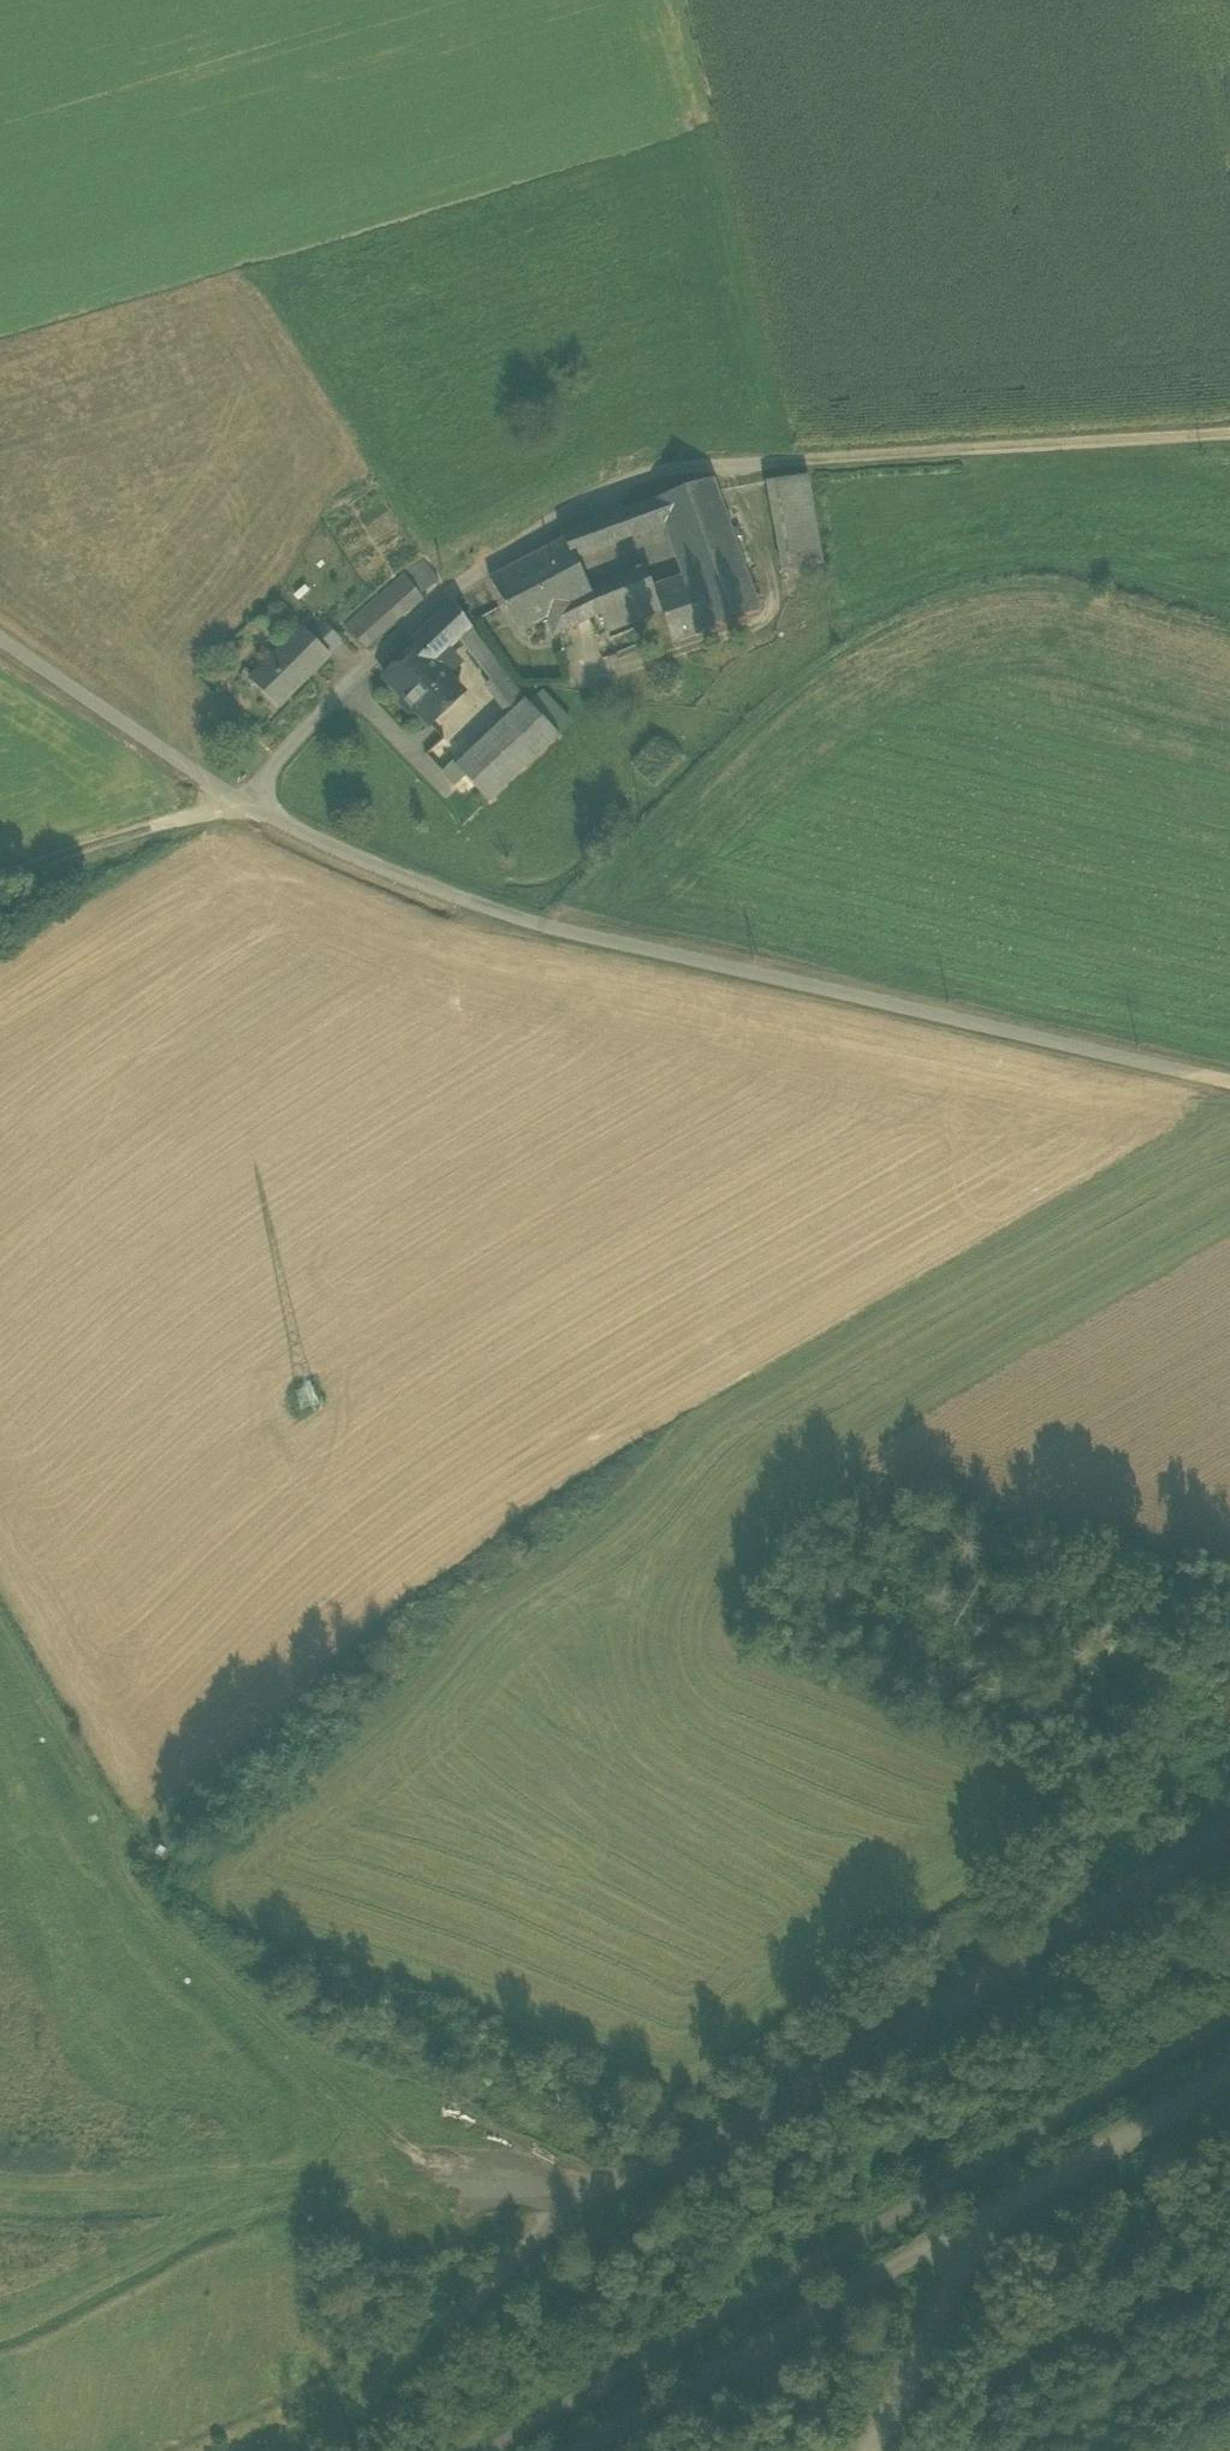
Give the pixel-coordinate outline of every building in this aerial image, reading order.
[(765,481),(779,570),(823,564),(809,475),(765,481)] [(713,479),(628,509),(637,534),(665,525),(683,576),(696,612),(702,631),(760,611),(713,479)] [(628,509),(610,516),(619,541),(637,534),(628,509)] [(575,557),(619,541),(610,516),(561,533),(564,538),(566,537),(575,557)] [(490,576),(519,630),(545,617),(593,594),(591,589),(575,557),(566,537),(564,538),(490,576)] [(405,573),(411,580),(431,566),(425,559),(405,573)] [(431,566),(411,580),(420,592),(439,579),(431,566)] [(608,631),(661,610),(662,610),(654,586),(647,566),(591,589),(593,594),(545,617),(554,635),(601,612),(608,631)] [(423,596),(420,592),(411,580),(405,573),(345,624),(365,647),(423,596)] [(683,576),(654,586),(662,610),(667,623),(696,612),(683,576)] [(459,638),(460,637),(472,625),(453,601),(439,614),(459,638)] [(672,642),(702,631),(696,612),(667,623),(662,610),(661,610),(671,640),(672,642)] [(447,649),(459,638),(439,614),(426,626),(447,649)] [(309,632),(330,654),(344,640),(322,619),(309,632)] [(505,670),(472,625),(460,637),(491,680),(505,670)] [(418,709),(431,723),(463,692),(447,674),(443,670),(455,658),(456,657),(447,649),(426,626),(411,640),(416,644),(384,674),(403,694),(401,701),(411,711),(418,709)] [(251,680),(277,706),(330,654),(309,632),(304,627),(251,680)] [(460,662),(455,658),(443,670),(447,674),(460,662)] [(526,699),(505,670),(491,680),(514,710),(526,699)] [(530,702),(559,733),(571,722),(542,691),(530,702)] [(514,710),(457,763),(456,764),(466,775),(489,799),(559,733),(530,702),(526,698),(526,699),(514,710)] [(456,784),(466,775),(456,764),(457,763),(453,759),(442,769),(456,784)]
